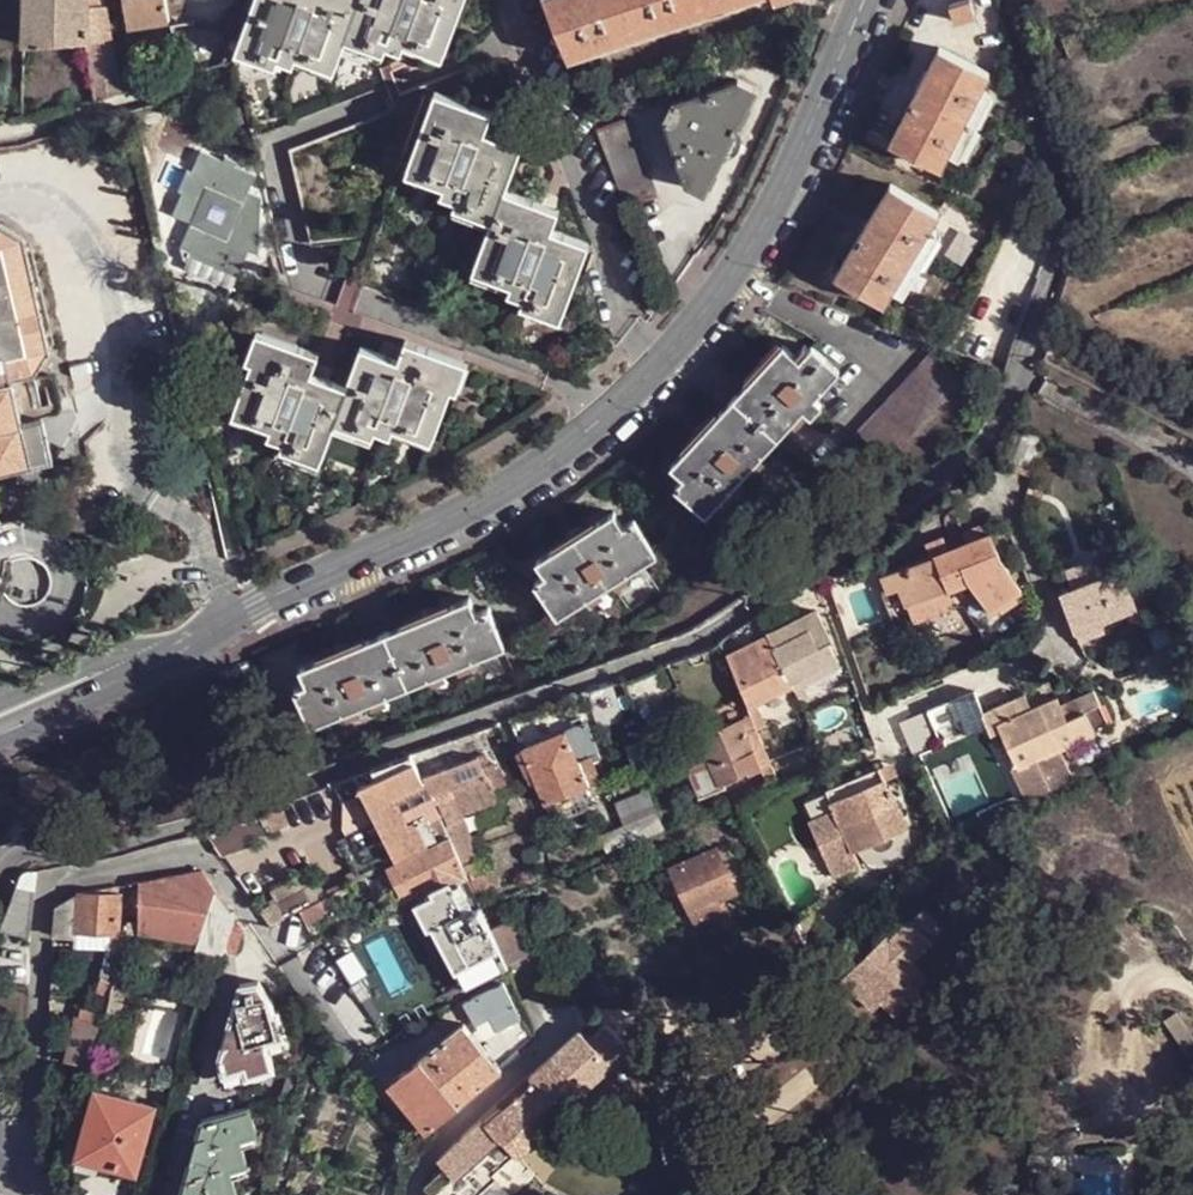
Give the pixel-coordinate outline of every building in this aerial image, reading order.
[(24,43),(87,39),(97,100),(121,93),(119,78),(107,5),(105,5),(105,0),(26,0),(24,43)] [(128,26),(170,20),(167,0),(123,0),(128,26)] [(238,44),(259,52),(258,59),(277,65),(280,58),(295,64),(297,56),(313,62),(316,56),(337,64),(345,43),(344,43),(345,38),(347,32),(369,40),(366,46),(375,50),(384,53),(387,46),(402,51),(405,43),(422,49),(424,43),(446,51),(465,0),(254,0),(238,44)] [(569,58),(744,0),(546,0),(569,58)] [(976,15),(972,0),(964,0),(950,4),(955,21),(976,15)] [(347,32),(345,38),(366,46),(369,40),(347,32)] [(443,57),(446,51),(424,43),(422,49),(443,57)] [(238,44),(236,51),(258,59),(259,52),(238,44)] [(890,142),(941,168),(949,152),(960,158),(993,95),(982,89),(990,73),(939,47),(890,142)] [(375,50),(337,64),(335,70),(327,68),(319,70),(244,99),(252,131),(384,81),(383,75),(391,72),(388,64),(384,53),(375,50)] [(327,68),(335,70),(337,64),(316,56),(313,62),(327,68)] [(139,88),(137,74),(119,78),(121,93),(139,88)] [(687,184),(706,192),(757,89),(739,80),(674,102),(666,117),(687,184)] [(1004,84),(1002,92),(1018,96),(1020,88),(1004,84)] [(389,99),(394,115),(426,103),(420,87),(389,99)] [(541,305),(563,313),(589,244),(552,229),(559,210),(506,191),(522,145),(498,138),(486,132),(492,112),(436,92),(408,166),(430,174),(427,180),(444,187),(443,192),(441,194),(456,200),(454,207),(472,213),(474,207),(495,215),(492,222),(490,227),(489,226),(475,264),(497,272),(495,278),(510,284),(508,292),(523,299),(520,305),(539,312),(541,305)] [(406,146),(394,115),(295,153),(316,247),(353,242),(337,173),(406,146)] [(627,120),(597,131),(627,207),(657,196),(627,120)] [(181,251),(183,255),(187,259),(189,261),(192,253),(239,274),(250,249),(258,252),(257,254),(261,255),(262,221),(261,216),(257,212),(263,197),(250,191),(257,174),(237,166),(238,161),(226,156),(225,160),(202,150),(192,170),(188,168),(178,190),(182,192),(173,214),(192,222),(181,248),(181,251)] [(406,173),(427,180),(430,174),(408,166),(406,173)] [(836,275),(884,305),(894,289),(904,295),(940,234),(930,228),(940,213),(891,183),(836,275)] [(472,213),(492,222),(495,215),(474,207),(472,213)] [(55,462),(51,447),(45,424),(21,430),(10,383),(36,377),(52,350),(27,237),(1,222),(0,222),(0,476),(55,462)] [(945,255),(963,266),(978,241),(961,230),(945,255)] [(482,291),(357,246),(346,277),(347,278),(470,322),(482,291)] [(233,287),(239,274),(192,253),(189,261),(187,267),(233,287)] [(473,270),(495,278),(497,272),(475,264),(473,270)] [(410,432),(413,426),(434,434),(451,389),(446,386),(457,358),(419,344),(421,341),(278,291),(263,332),(268,334),(258,363),(252,361),(236,407),(257,415),(255,421),(271,427),(269,435),(284,441),(282,447),(300,454),(302,447),(323,456),(334,428),(332,428),(334,422),(337,415),(357,422),(355,429),(373,436),(376,429),(392,435),(394,427),(410,432)] [(648,311),(654,315),(664,302),(658,298),(648,311)] [(561,320),(563,313),(541,305),(539,312),(561,320)] [(247,358),(252,361),(258,363),(268,334),(263,332),(256,331),(247,358)] [(781,340),(770,352),(775,356),(785,345),(781,340)] [(687,452),(684,450),(670,465),(684,477),(674,487),(706,516),(778,438),(804,411),(812,417),(823,405),(816,398),(840,371),(813,345),(800,358),(785,345),(775,356),(770,352),(754,369),(758,374),(750,383),(748,382),(720,412),(722,414),(713,423),(708,419),(690,438),(696,442),(687,452)] [(857,435),(886,462),(963,379),(934,352),(857,435)] [(468,362),(457,358),(446,386),(451,389),(458,390),(468,362)] [(745,379),(748,382),(750,383),(758,374),(754,369),(745,379)] [(21,430),(45,424),(64,419),(53,373),(36,377),(10,383),(21,430)] [(234,413),(255,421),(257,415),(236,407),(234,413)] [(717,409),(708,419),(713,423),(722,414),(720,412),(717,409)] [(334,422),(355,429),(357,422),(337,415),(334,422)] [(432,440),(434,434),(413,426),(410,432),(432,440)] [(681,447),(684,450),(687,452),(696,442),(690,438),(681,447)] [(321,462),(323,456),(302,447),(300,454),(321,462)] [(1014,461),(1012,467),(1032,476),(1034,470),(1014,461)] [(556,552),(554,549),(536,560),(545,575),(534,581),(558,618),(658,554),(635,518),(624,524),(615,511),(596,522),(598,525),(588,531),(584,525),(562,539),(566,545),(556,552)] [(594,518),(584,525),(588,531),(598,525),(596,522),(594,518)] [(5,639),(24,644),(43,642),(61,634),(74,619),(85,601),(88,583),(86,563),(75,543),(60,529),(43,522),(29,519),(15,521),(6,526),(11,540),(14,550),(14,558),(27,556),(40,560),(49,568),(52,578),(51,592),(43,603),(31,607),(20,606),(9,602),(4,593),(0,597),(0,636),(5,639)] [(14,550),(11,540),(6,526),(0,519),(0,597),(4,593),(13,570),(14,558),(14,550)] [(963,533),(967,544),(989,536),(984,526),(963,533)] [(952,549),(933,557),(885,576),(891,594),(903,590),(910,606),(949,591),(968,582),(993,613),(1024,590),(1004,563),(992,534),(989,536),(967,544),(952,549)] [(928,544),(933,557),(952,549),(947,536),(928,544)] [(551,545),(554,549),(556,552),(566,545),(562,539),(551,545)] [(1068,572),(1075,589),(1106,578),(1100,560),(1068,572)] [(1065,594),(1076,624),(1079,633),(1104,624),(1139,611),(1123,573),(1106,578),(1075,589),(1065,594)] [(817,577),(760,616),(770,635),(796,688),(805,683),(804,679),(839,659),(830,644),(834,641),(819,612),(829,607),(817,577)] [(956,609),(949,591),(910,606),(917,624),(956,609)] [(321,662),(319,660),(299,668),(305,684),(293,689),(310,729),(507,647),(490,607),(477,612),(471,596),(451,605),(452,607),(441,612),(438,606),(415,616),(418,622),(405,626),(404,624),(364,640),(365,644),(354,648),(352,642),(328,652),(331,658),(321,662)] [(449,602),(438,606),(441,612),(452,607),(451,605),(449,602)] [(403,621),(404,624),(405,626),(418,622),(415,616),(403,621)] [(742,648),(729,654),(751,709),(760,705),(796,688),(770,635),(760,616),(735,634),(742,648)] [(1104,624),(1079,633),(1083,644),(1107,635),(1104,624)] [(363,638),(352,642),(354,648),(365,644),(364,640),(363,638)] [(318,656),(319,660),(321,662),(331,658),(328,652),(318,656)] [(844,670),(839,659),(804,679),(805,683),(808,688),(844,670)] [(1076,785),(1039,706),(1031,710),(1025,696),(1017,699),(1013,690),(983,704),(987,713),(976,718),(968,702),(935,717),(951,751),(998,729),(1017,771),(1020,770),(1036,804),(1076,785)] [(1039,706),(1061,751),(1112,728),(1095,692),(1072,701),(1068,693),(1039,706)] [(760,705),(751,709),(759,727),(761,731),(769,727),(760,705)] [(759,727),(751,709),(741,720),(747,732),(759,727)] [(761,731),(759,727),(747,732),(741,720),(680,747),(700,798),(727,787),(726,785),(750,774),(752,776),(764,771),(771,787),(781,784),(761,731)] [(568,732),(527,750),(540,782),(548,802),(556,800),(564,818),(594,805),(587,788),(603,781),(596,761),(602,758),(589,724),(568,732)] [(486,728),(417,753),(427,777),(430,784),(453,837),(466,868),(484,860),(465,815),(499,800),(496,791),(509,786),(506,775),(502,776),(497,762),(486,767),(482,755),(496,750),(486,728)] [(634,748),(643,767),(656,762),(648,743),(634,748)] [(453,837),(430,784),(427,784),(417,761),(363,787),(400,863),(453,837)] [(889,791),(886,782),(881,772),(831,793),(838,810),(811,821),(836,878),(863,867),(857,853),(850,835),(867,828),(864,819),(898,805),(892,790),(889,791)] [(659,811),(666,828),(685,821),(668,785),(651,792),(659,811)] [(764,788),(737,799),(740,805),(767,793),(764,788)] [(619,805),(628,825),(659,811),(651,792),(619,805)] [(910,832),(898,805),(864,819),(867,828),(850,835),(857,853),(910,832)] [(211,834),(226,857),(259,843),(257,838),(291,824),(284,807),(211,834)] [(611,852),(657,833),(666,828),(659,811),(628,825),(629,827),(606,838),(611,852)] [(361,881),(388,868),(368,828),(342,840),(361,881)] [(466,868),(453,837),(400,863),(392,867),(409,899),(433,887),(452,878),(457,887),(464,883),(471,880),(466,868)] [(674,869),(694,913),(702,931),(730,920),(721,901),(738,892),(718,849),(674,869)] [(494,866),(483,870),(491,891),(502,886),(494,866)] [(22,880),(19,888),(39,889),(40,873),(39,869),(31,871),(26,876),(22,880)] [(141,882),(142,934),(200,945),(218,894),(218,891),(204,870),(141,882)] [(491,891),(483,870),(473,875),(476,881),(475,881),(481,895),(491,891)] [(276,924),(314,905),(300,878),(273,892),(284,911),(272,918),(276,924)] [(493,929),(484,908),(478,910),(464,883),(457,887),(452,878),(433,887),(438,896),(420,906),(433,931),(435,930),(456,967),(457,966),(464,979),(477,973),(475,966),(480,962),(489,979),(508,968),(508,964),(493,929)] [(122,897),(123,885),(102,890),(102,895),(122,897)] [(39,889),(19,888),(2,936),(33,937),(33,928),(36,912),(38,898),(39,889)] [(121,929),(122,897),(102,895),(83,894),(56,910),(57,935),(80,937),(82,930),(114,931),(120,931),(121,929)] [(232,913),(218,894),(200,945),(198,953),(225,961),(228,952),(238,916),(235,911),(232,913)] [(330,914),(323,901),(314,905),(276,924),(280,930),(286,926),(291,933),(330,914)] [(517,919),(493,929),(508,964),(533,953),(517,919)] [(113,949),(124,952),(130,931),(121,929),(120,931),(114,931),(113,949)] [(80,948),(112,949),(113,949),(114,931),(82,930),(80,937),(80,948)] [(887,941),(853,974),(900,1021),(930,984),(887,941)] [(101,991),(114,994),(117,981),(122,965),(124,952),(113,949),(112,949),(101,991)] [(927,965),(938,973),(949,958),(938,951),(927,965)] [(114,994),(110,1014),(122,1018),(128,997),(129,998),(137,969),(122,965),(117,981),(114,994)] [(246,1071),(249,1077),(275,1069),(270,1044),(288,1038),(280,1010),(275,1011),(273,998),(261,983),(244,987),(224,1061),(227,1076),(246,1071)] [(630,997),(648,998),(647,985),(630,985),(630,997)] [(469,1004),(481,1026),(493,1020),(499,1030),(522,1018),(505,987),(469,1004)] [(79,1021),(70,1062),(95,1067),(100,1052),(107,1022),(109,1015),(85,1010),(83,1021),(79,1021)] [(1187,1050),(1192,1046),(1192,1033),(1179,1012),(1167,1021),(1187,1050)] [(109,1015),(107,1022),(119,1026),(122,1018),(110,1014),(109,1015)] [(493,1020),(481,1026),(487,1038),(499,1030),(493,1020)] [(107,1022),(100,1052),(112,1055),(119,1026),(107,1022)] [(629,1030),(622,1022),(615,1027),(614,1024),(608,1026),(590,1041),(581,1030),(498,1103),(501,1107),(452,1151),(431,1184),(442,1194),(465,1194),(494,1170),(484,1159),(505,1140),(515,1150),(519,1156),(527,1151),(531,1148),(534,1145),(535,1140),(574,1106),(577,1106),(582,1104),(586,1100),(589,1096),(590,1092),(589,1088),(624,1057),(635,1047),(624,1034),(629,1030)] [(393,1084),(431,1132),(503,1070),(499,1066),(465,1024),(393,1084)] [(636,1026),(629,1030),(624,1034),(635,1047),(624,1057),(639,1074),(662,1053),(649,1036),(647,1038),(636,1026)] [(499,1066),(503,1070),(524,1054),(519,1050),(499,1066)] [(228,1082),(249,1077),(246,1071),(227,1076),(228,1082)] [(98,1093),(80,1158),(138,1173),(155,1108),(98,1093)] [(206,1120),(184,1194),(235,1194),(239,1194),(232,1168),(249,1164),(242,1138),(260,1134),(253,1107),(206,1120)] [(494,1170),(515,1150),(505,1140),(484,1159),(494,1170)] [(402,1185),(404,1172),(395,1170),(393,1170),(391,1182),(402,1185)] [(1037,1181),(1037,1193),(1047,1192),(1047,1180),(1037,1181)] [(402,1185),(391,1182),(387,1182),(385,1194),(399,1194),(402,1185)]
